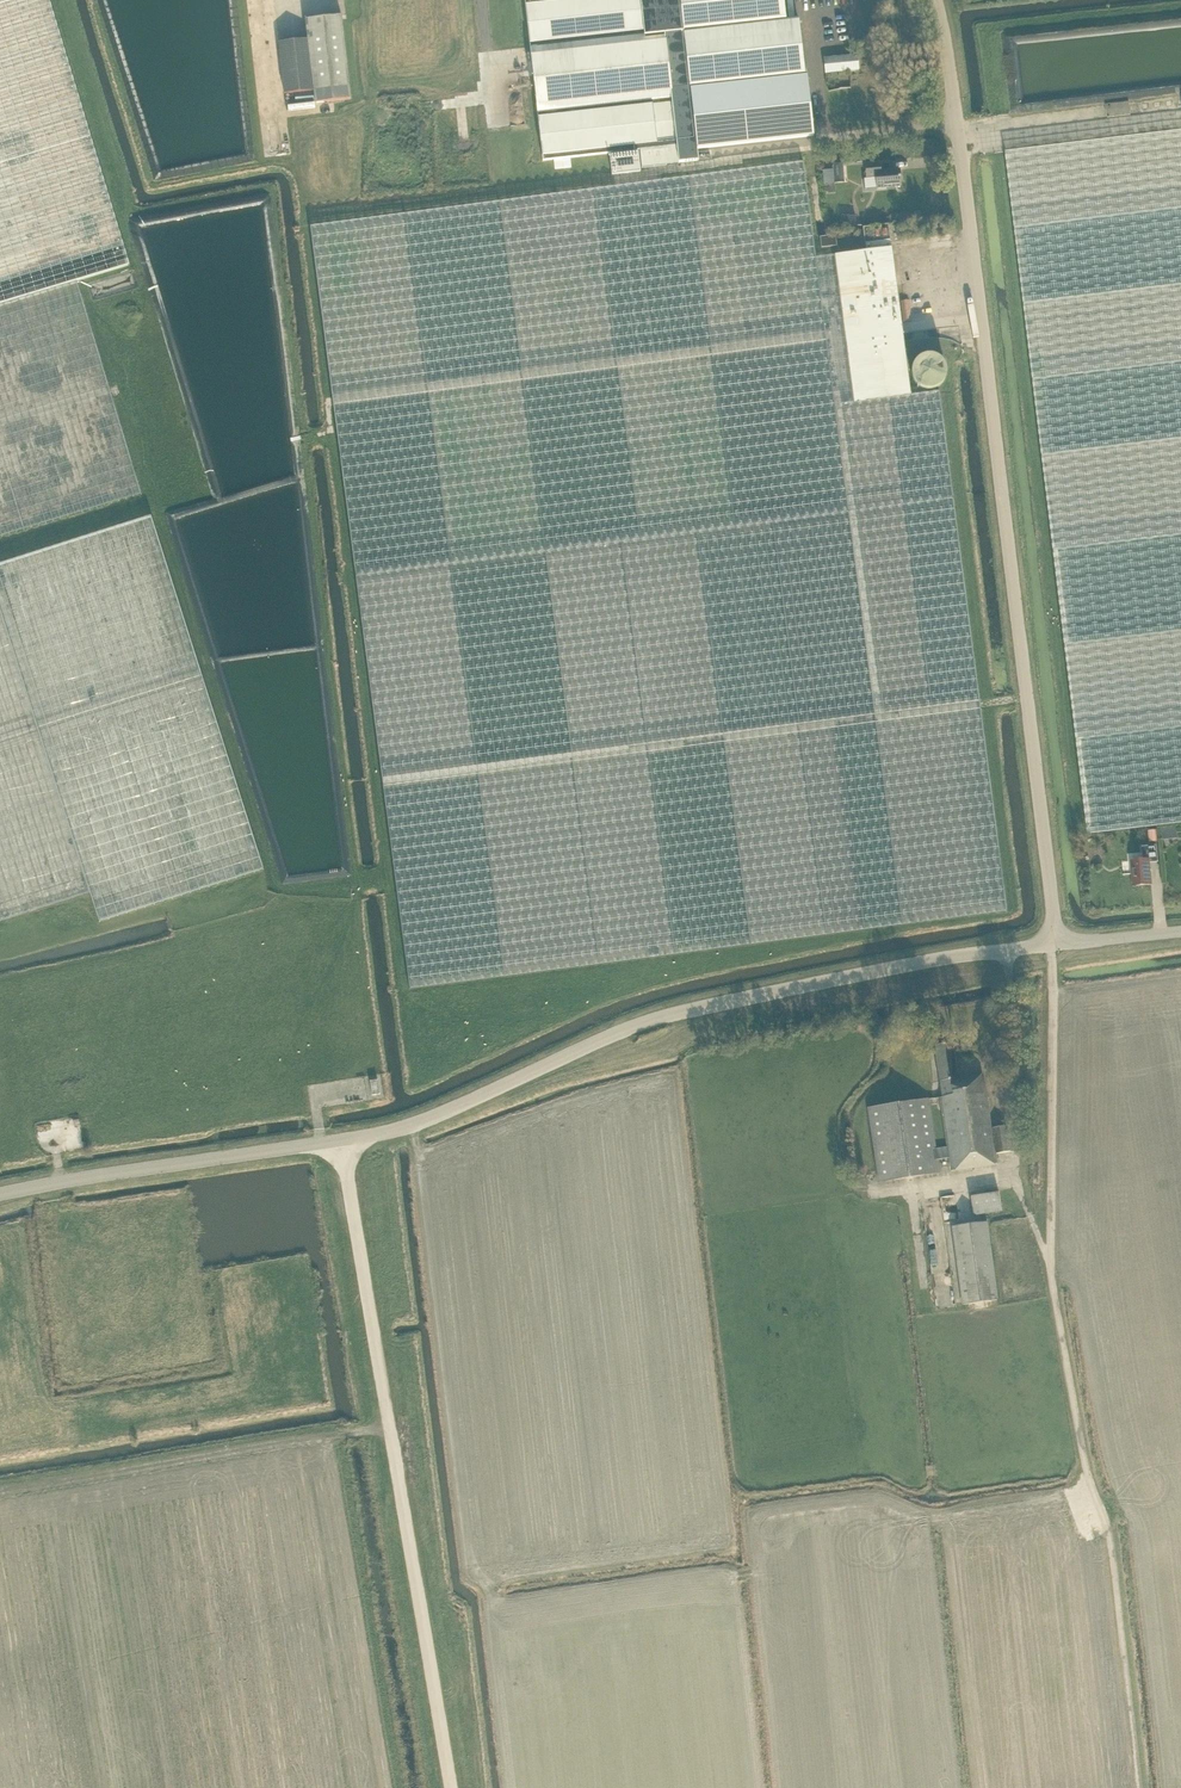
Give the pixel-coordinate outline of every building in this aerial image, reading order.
[(141,494),(77,282),(130,266),(49,0),(0,0),(0,536),(141,494)] [(534,81),(542,161),(554,160),(555,169),(563,168),(563,169),(571,168),(570,160),(569,160),(569,158),(605,154),(624,152),(624,154),(609,155),(612,175),(640,172),(638,152),(628,153),(627,152),(639,150),(677,146),(678,163),(698,161),(697,149),(765,142),(813,136),(806,76),(805,76),(798,19),(794,20),(785,21),(783,0),(525,0),(534,81)] [(314,91),(315,103),(315,104),(351,99),(345,42),(348,41),(346,21),(342,22),(341,16),(306,20),(308,40),(279,43),(285,94),(314,91)] [(824,59),(826,73),(858,70),(857,56),(824,59)] [(1110,118),(1132,115),(1130,101),(1108,104),(1110,118)] [(1005,152),(1088,835),(1180,824),(1180,131),(1005,152)] [(803,162),(310,227),(355,576),(410,989),(1007,912),(939,391),(910,395),(902,334),(891,248),(816,258),(803,162)] [(880,163),(865,164),(867,178),(876,177),(877,189),(901,187),(900,170),(880,171),(880,163)] [(842,164),(832,165),(833,181),(844,180),(842,164)] [(841,223),(855,224),(856,217),(842,216),(841,223)] [(825,234),(832,233),(830,218),(823,219),(825,234)] [(863,228),(865,244),(890,241),(888,225),(863,228)] [(952,248),(950,234),(927,237),(929,251),(952,248)] [(820,238),(821,248),(837,246),(835,236),(820,238)] [(946,374),(946,372),(946,370),(946,368),(945,365),(944,363),(942,361),(941,360),(939,358),(937,357),(935,356),(932,355),(930,355),(928,355),(925,355),(923,356),(921,357),(919,358),(917,359),(915,361),(914,363),(913,365),(912,367),(911,369),(911,372),(911,374),(911,376),(912,379),(913,381),(914,383),(916,385),(917,386),(919,388),(922,389),(924,390),(926,390),(929,390),(931,390),(933,390),(935,389),(938,388),(940,386),(941,385),(943,383),(944,381),(945,379),(946,376),(946,374)] [(89,893),(98,922),(263,869),(151,516),(0,564),(0,921),(89,893)] [(1148,831),(1149,843),(1157,842),(1156,830),(1148,831)] [(1142,847),(1143,860),(1132,861),(1134,886),(1151,885),(1149,863),(1158,862),(1156,845),(1142,847)] [(951,1171),(996,1164),(991,1129),(982,1074),(957,1078),(952,1043),(934,1046),(942,1097),(940,1098),(947,1147),(935,1149),(928,1099),(868,1108),(879,1182),(939,1173),(937,1160),(948,1158),(951,1171)] [(378,1080),(369,1081),(372,1096),(380,1094),(378,1080)] [(1010,1152),(1006,1126),(992,1128),(996,1155),(1010,1152)] [(999,1191),(970,1196),(974,1216),(1002,1211),(999,1191)] [(952,1227),(963,1305),(998,1300),(987,1222),(952,1227)]
